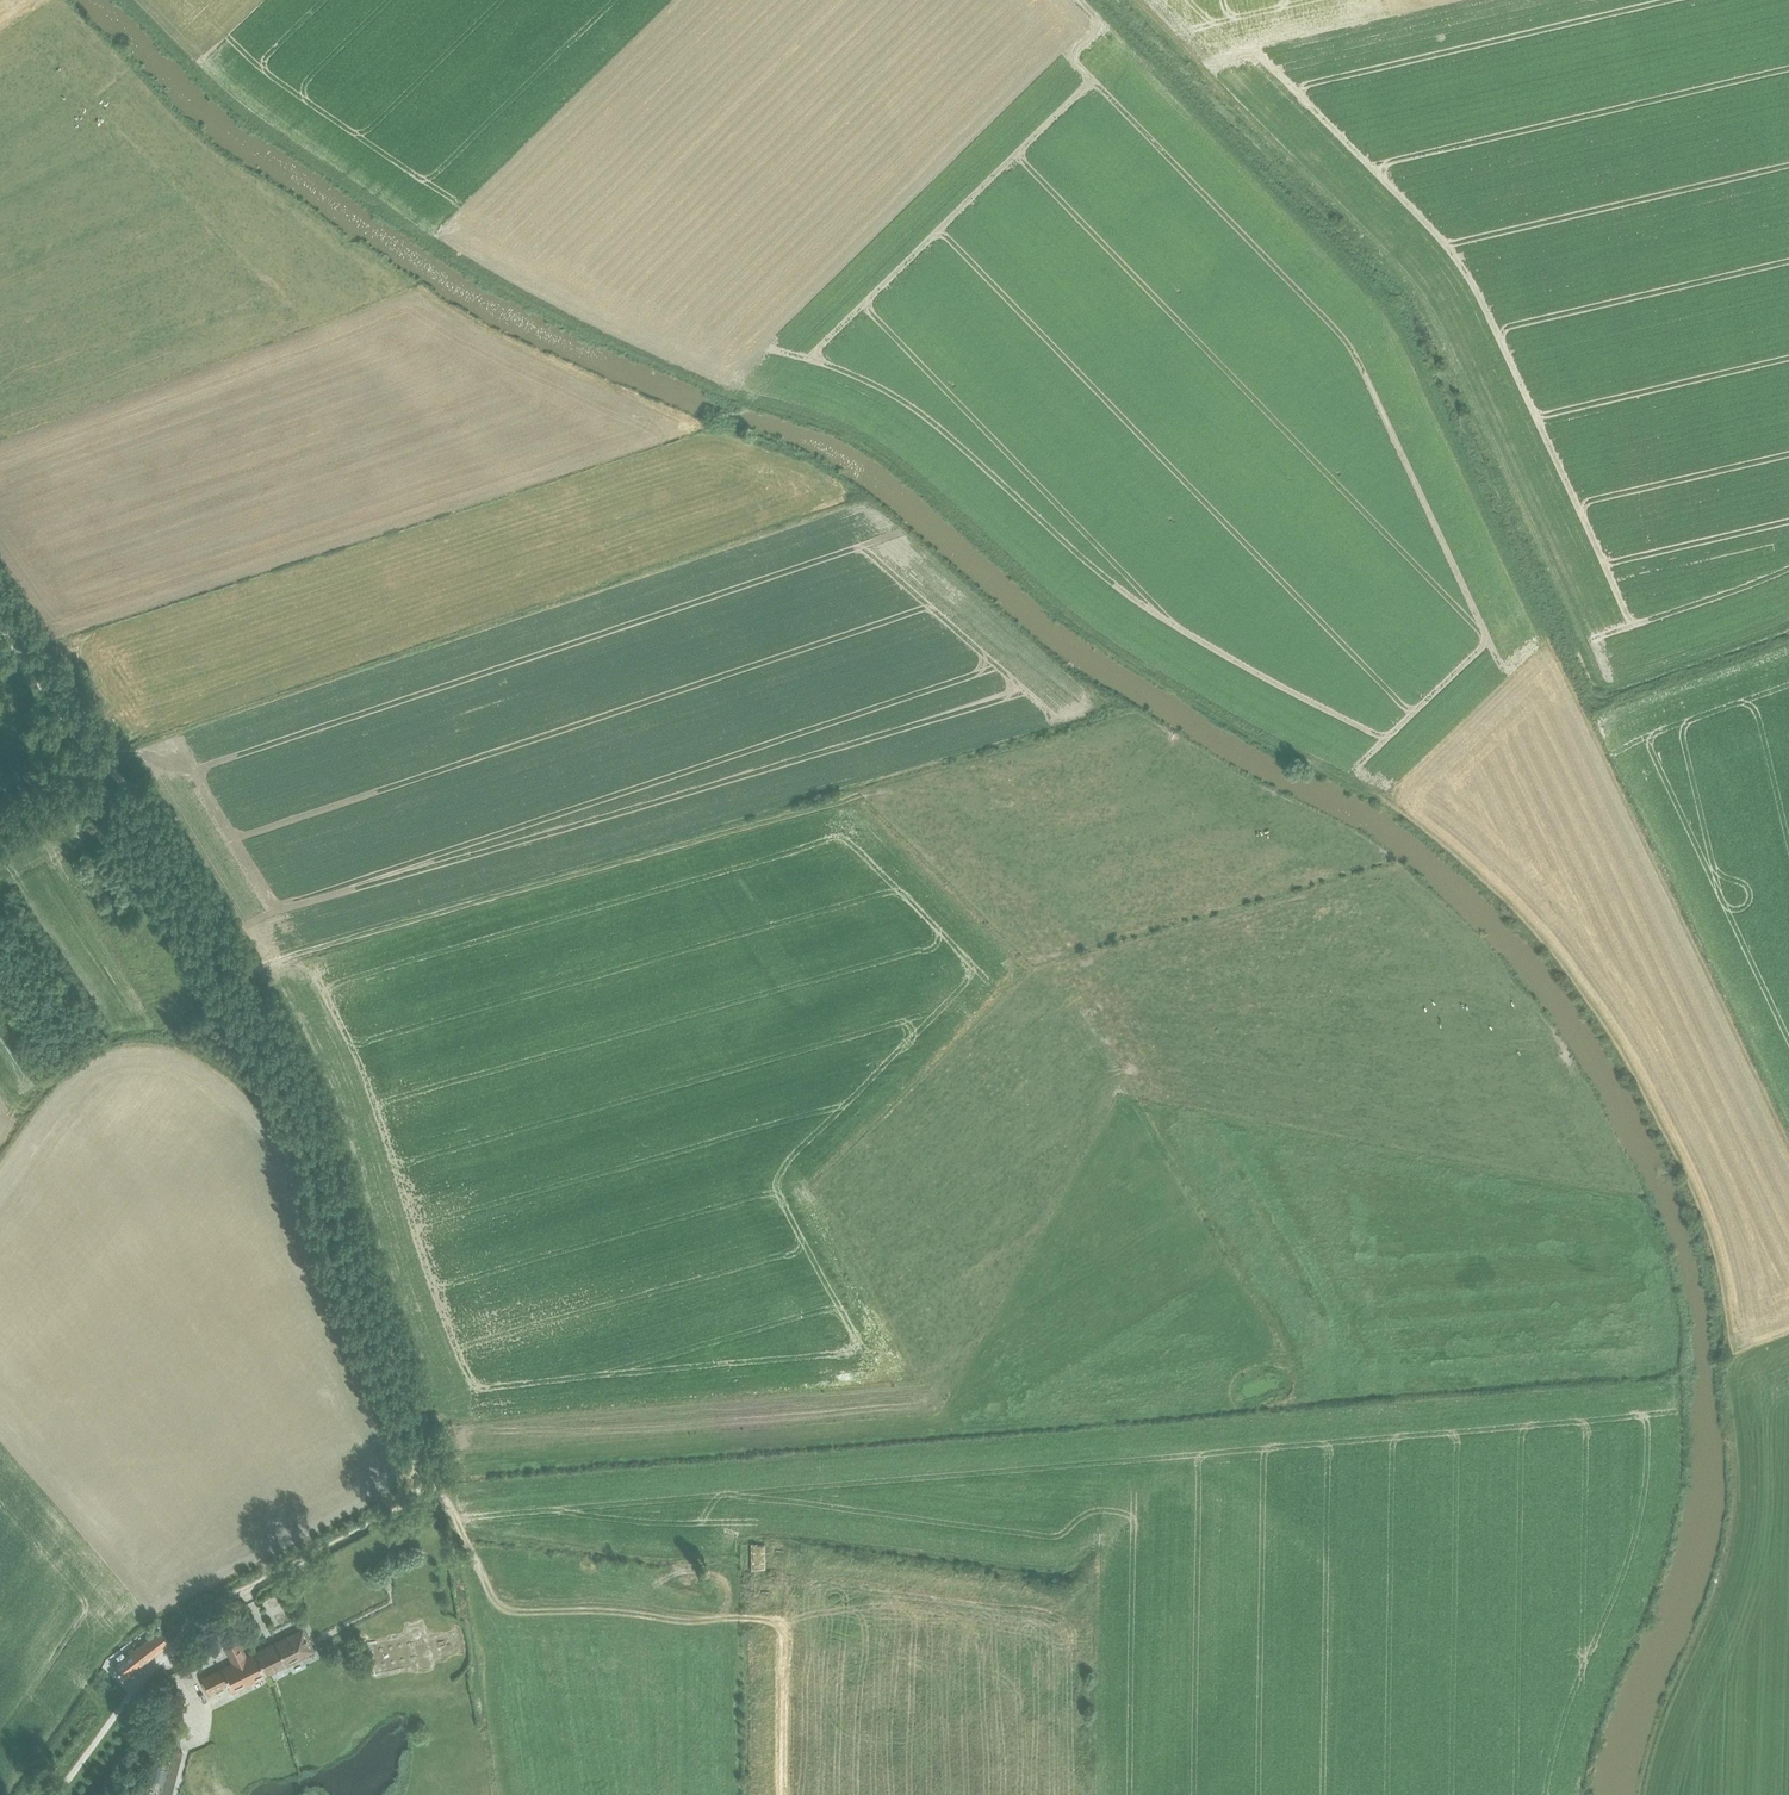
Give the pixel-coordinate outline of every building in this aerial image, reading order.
[(430,1421),(425,1411),(419,1415),(423,1424),(430,1421)] [(764,1566),(764,1541),(750,1541),(750,1566),(764,1566)] [(304,1625),(255,1648),(267,1673),(315,1649),(304,1625)] [(404,1636),(363,1642),(367,1669),(410,1663),(410,1667),(423,1666),(421,1652),(449,1648),(447,1634),(417,1638),(415,1626),(403,1627),(404,1636)] [(114,1662),(123,1675),(169,1640),(158,1629),(137,1646),(135,1644),(131,1647),(132,1649),(126,1653),(123,1650),(116,1655),(119,1658),(114,1662)] [(267,1673),(255,1648),(246,1652),(239,1638),(226,1644),(235,1661),(203,1677),(210,1692),(229,1682),(234,1690),(267,1673)]
